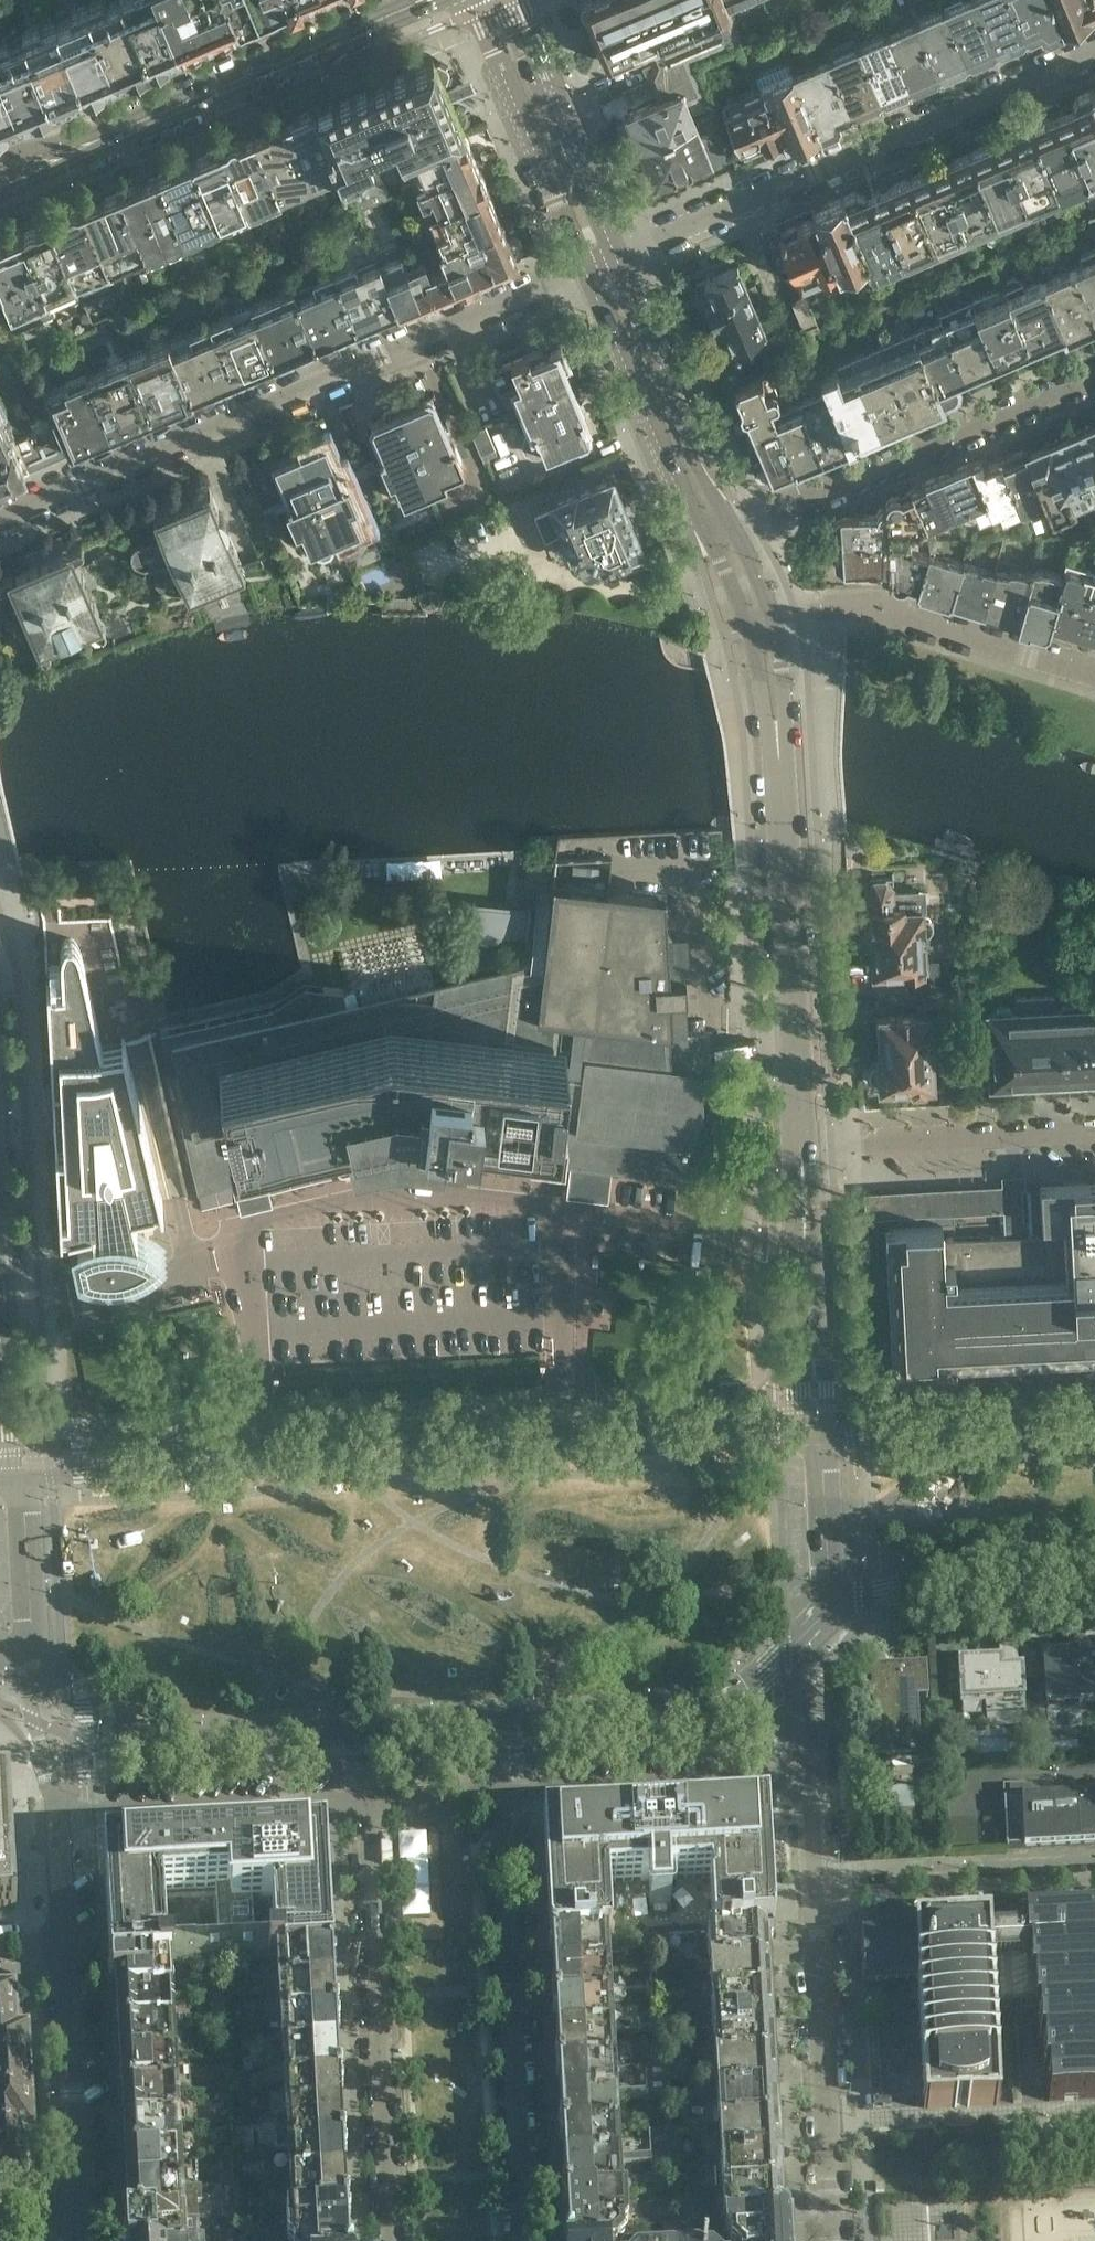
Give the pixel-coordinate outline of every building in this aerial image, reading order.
[(122,0),(105,0),(103,1),(102,0),(91,0),(85,2),(115,73),(147,59),(122,0)] [(160,0),(122,0),(147,59),(180,45),(160,0)] [(229,0),(160,0),(180,45),(239,20),(229,0)] [(239,20),(287,0),(229,0),(239,20)] [(739,31),(727,4),(726,0),(580,0),(582,4),(581,4),(581,9),(584,17),(588,20),(589,20),(591,24),(590,26),(595,38),(596,38),(598,42),(598,43),(597,47),(601,56),(605,58),(607,63),(648,46),(654,60),(642,66),(648,80),(650,79),(659,100),(646,105),(646,106),(628,113),(632,122),(630,126),(633,133),(637,135),(641,143),(693,121),(685,102),(707,92),(702,82),(693,85),(681,55),(739,31)] [(976,0),(968,0),(946,9),(967,60),(996,48),(976,0)] [(1011,0),(976,0),(996,48),(1025,35),(1011,0)] [(1052,0),(1011,0),(1025,35),(1039,29),(1041,33),(1047,36),(1050,35),(1049,34),(1064,28),(1052,0)] [(1064,28),(1094,15),(1094,0),(1052,0),(1064,28)] [(115,73),(85,2),(71,8),(73,13),(56,20),(84,86),(115,73)] [(967,60),(946,9),(916,22),(938,72),(967,60)] [(84,86),(56,20),(41,27),(39,22),(23,29),(25,34),(53,100),(84,86)] [(938,72),(916,22),(888,34),(909,84),(938,72)] [(25,34),(10,40),(7,36),(0,39),(0,60),(23,112),(53,100),(25,34)] [(909,84),(888,34),(858,47),(879,97),(909,84)] [(879,97),(858,47),(830,58),(852,109),(879,97)] [(463,125),(467,114),(465,110),(455,105),(453,106),(443,82),(445,82),(449,71),(447,67),(437,62),(435,63),(433,57),(314,108),(338,165),(342,175),(360,167),(358,164),(401,146),(405,155),(463,130),(462,126),(463,125)] [(852,109),(830,58),(791,75),(817,134),(836,126),(839,120),(837,115),(852,109)] [(0,60),(0,122),(23,112),(0,60)] [(817,134),(791,75),(787,65),(769,73),(773,82),(758,89),(781,140),(784,148),(817,134)] [(781,140),(758,89),(727,102),(728,105),(725,106),(728,112),(724,113),(739,149),(741,148),(745,155),(781,140)] [(1091,90),(1080,94),(1080,93),(1078,95),(1078,96),(1076,103),(1075,103),(1076,107),(1063,112),(1087,170),(1094,167),(1094,100),(1091,90)] [(338,165),(314,108),(284,121),(308,178),(338,165)] [(1087,170),(1063,112),(1033,125),(1058,183),(1087,170)] [(720,124),(716,113),(705,117),(710,128),(720,124)] [(308,178),(284,121),(255,134),(279,191),(308,178)] [(708,156),(694,122),(693,121),(641,143),(650,165),(648,169),(651,176),(655,178),(708,156)] [(1058,183),(1033,125),(1002,138),(1026,196),(1058,183)] [(476,159),(471,148),(471,146),(471,144),(470,142),(469,139),(468,137),(467,135),(465,133),(463,130),(405,155),(417,184),(476,159)] [(282,197),(279,191),(255,134),(224,147),(254,218),(274,210),(271,202),(282,197)] [(1026,196),(1002,138),(971,151),(996,209),(1026,196)] [(254,218),(224,147),(194,160),(221,223),(225,231),(254,218)] [(996,209),(971,151),(939,164),(964,223),(996,209)] [(488,188),(487,185),(487,182),(486,180),(486,178),(485,176),(484,174),(482,172),(480,169),(476,159),(417,184),(429,213),(488,188)] [(221,223),(194,160),(156,176),(183,239),(221,223)] [(964,223),(939,164),(908,177),(933,236),(964,223)] [(183,239),(156,176),(120,191),(147,254),(183,239)] [(933,236),(908,177),(878,190),(903,249),(933,236)] [(390,195),(383,179),(350,194),(357,209),(390,195)] [(502,221),(488,188),(429,213),(442,245),(442,246),(502,221)] [(903,249),(878,190),(866,195),(865,193),(864,193),(856,190),(856,189),(843,195),(867,253),(871,263),(903,249)] [(147,254),(120,191),(84,207),(111,271),(114,269),(116,272),(122,269),(123,265),(147,254)] [(867,253),(843,195),(810,209),(814,217),(835,267),(867,253)] [(111,271),(84,207),(52,220),(77,279),(79,283),(96,277),(100,286),(115,279),(111,271)] [(835,267),(814,217),(781,231),(782,235),(780,236),(800,282),(835,267)] [(77,279),(52,220),(24,232),(50,294),(59,290),(58,288),(77,279)] [(519,257),(522,246),(521,242),(511,237),(509,238),(502,221),(442,246),(442,245),(439,246),(441,252),(442,252),(457,287),(519,261),(517,257),(519,257)] [(24,232),(0,242),(0,286),(15,322),(32,315),(28,305),(36,302),(40,304),(44,303),(46,298),(51,296),(50,294),(24,232)] [(442,252),(441,252),(432,256),(434,261),(427,264),(423,254),(417,257),(415,251),(403,256),(397,240),(374,250),(399,311),(400,310),(400,312),(457,287),(442,252)] [(1078,255),(1081,262),(1073,266),(1094,317),(1094,248),(1078,255)] [(399,311),(374,250),(333,267),(359,328),(381,318),(382,319),(398,312),(398,311),(399,311)] [(755,306),(763,303),(755,282),(747,286),(737,264),(717,272),(718,274),(696,283),(716,331),(724,328),(731,346),(766,331),(755,306)] [(1073,266),(1042,278),(1066,334),(1077,329),(1078,330),(1078,331),(1080,333),(1081,334),(1084,335),(1085,335),(1087,336),(1089,335),(1092,334),(1093,333),(1094,332),(1094,317),(1073,266)] [(359,328),(333,267),(292,285),(317,345),(320,344),(320,345),(337,338),(336,337),(359,328)] [(1066,334),(1042,278),(1029,284),(1026,278),(1020,280),(1019,279),(1017,278),(1015,277),(1013,277),(1012,278),(1010,279),(1009,281),(1008,282),(1008,284),(1009,285),(1007,286),(1033,348),(1066,334)] [(317,345),(292,285),(250,304),(275,363),(317,345)] [(1033,348),(1007,286),(1006,285),(973,299),(1001,362),(1033,348)] [(1001,362),(973,299),(941,313),(943,318),(968,376),(1001,362)] [(275,363),(250,304),(208,322),(233,381),(257,370),(258,372),(275,365),(274,363),(275,363)] [(968,376),(943,318),(878,346),(905,411),(953,391),(956,387),(957,381),(968,376)] [(233,381),(208,322),(169,339),(193,397),(196,396),(197,398),(213,391),(213,389),(233,381)] [(194,399),(193,397),(169,339),(168,338),(127,355),(153,416),(194,399)] [(905,411),(878,346),(852,357),(880,422),(905,411)] [(573,388),(563,366),(569,363),(561,347),(545,354),(542,347),(487,370),(488,372),(491,371),(500,391),(513,385),(523,409),(573,388)] [(153,416),(127,355),(86,373),(112,434),(153,416)] [(880,422),(852,357),(820,371),(828,388),(851,443),(874,433),(879,429),(880,422)] [(776,400),(772,391),(777,389),(770,370),(734,385),(753,429),(778,418),(775,410),(772,402),(776,400)] [(112,434),(86,373),(45,390),(70,452),(71,452),(71,451),(112,434)] [(591,435),(583,416),(584,416),(573,388),(523,409),(532,431),(530,433),(529,434),(528,436),(528,438),(527,440),(527,442),(528,443),(528,445),(529,447),(529,448),(530,449),(532,451),(533,452),(535,453),(536,454),(538,454),(540,454),(542,454),(545,454),(569,444),(570,444),(574,449),(580,450),(586,448),(589,442),(589,436),(588,436),(591,435)] [(851,443),(828,388),(801,399),(824,453),(849,442),(850,444),(851,443)] [(451,441),(431,394),(418,400),(413,397),(404,401),(403,406),(400,407),(410,433),(416,434),(421,445),(415,447),(413,452),(427,487),(467,470),(454,439),(451,441)] [(824,453),(801,399),(775,410),(778,418),(797,463),(824,453)] [(413,452),(415,447),(421,445),(416,434),(410,433),(400,407),(398,408),(394,405),(384,409),(383,415),(370,420),(379,441),(374,443),(388,475),(395,478),(403,497),(408,495),(412,497),(423,493),(423,488),(427,487),(413,452)] [(797,463),(778,418),(753,429),(764,456),(760,458),(759,459),(757,460),(756,462),(755,465),(755,467),(755,469),(755,471),(756,472),(757,473),(758,474),(759,475),(761,476),(764,476),(767,476),(768,476),(797,463)] [(8,424),(3,426),(0,421),(0,445),(14,439),(8,424)] [(497,453),(486,426),(472,432),(473,433),(482,455),(485,463),(491,461),(489,456),(497,453)] [(1070,436),(1086,475),(1092,473),(1094,478),(1089,481),(1094,496),(1094,426),(1070,436)] [(65,454),(54,430),(32,440),(34,445),(21,450),(19,445),(28,441),(25,434),(14,439),(0,445),(0,482),(2,482),(2,481),(21,473),(25,472),(65,454)] [(1029,454),(1028,454),(1049,503),(1053,512),(1085,498),(1090,510),(1094,510),(1094,496),(1089,481),(1083,483),(1080,478),(1086,475),(1070,436),(1029,454)] [(357,500),(340,459),(334,461),(325,440),(299,451),(334,533),(340,531),(341,534),(346,537),(355,534),(357,528),(355,524),(360,522),(351,502),(357,500)] [(1049,503),(1028,454),(1029,454),(1026,448),(1001,459),(1022,508),(1023,511),(1032,508),(1033,510),(1049,503)] [(334,533),(299,451),(274,461),(284,483),(278,485),(295,526),(301,524),(310,544),(315,541),(316,544),(322,547),(330,544),(331,539),(330,535),(334,533)] [(1022,508),(1001,459),(987,465),(983,464),(980,458),(972,462),(991,505),(994,513),(1005,509),(1007,515),(1022,508)] [(372,459),(364,462),(368,472),(376,469),(372,459)] [(991,505),(972,462),(940,475),(957,515),(972,508),(974,512),(991,505)] [(957,515),(940,475),(913,487),(930,526),(957,515)] [(245,487),(241,476),(229,481),(234,492),(245,487)] [(636,523),(634,520),(633,517),(628,519),(623,508),(628,506),(626,499),(620,502),(612,480),(611,479),(609,480),(606,481),(577,493),(576,492),(554,501),(574,550),(578,548),(576,554),(578,560),(595,566),(597,566),(605,562),(607,559),(608,562),(618,558),(618,560),(623,562),(630,559),(632,554),(631,552),(638,549),(640,549),(639,546),(630,526),(636,523)] [(930,526),(913,487),(906,490),(908,495),(903,498),(902,497),(897,496),(895,495),(893,495),(892,496),(890,497),(889,497),(888,499),(887,501),(886,502),(886,503),(886,504),(886,506),(887,541),(913,540),(912,530),(920,529),(923,529),(927,528),(930,526)] [(245,572),(227,530),(228,529),(228,527),(229,525),(229,524),(228,521),(228,519),(227,518),(227,517),(226,515),(224,513),(221,511),(220,510),(219,510),(210,489),(192,496),(193,497),(189,499),(190,502),(176,508),(175,505),(168,508),(168,507),(153,513),(162,534),(137,544),(135,546),(133,547),(132,550),(131,551),(131,552),(130,554),(131,556),(131,557),(131,558),(132,560),(133,561),(135,563),(136,564),(139,566),(140,566),(142,566),(145,566),(146,565),(171,555),(188,596),(245,572)] [(887,541),(886,506),(884,506),(883,506),(881,507),(880,508),(878,510),(878,511),(877,513),(877,514),(849,515),(846,516),(842,517),(839,518),(837,519),(836,521),(835,522),(834,523),(834,524),(834,525),(834,526),(834,528),(835,528),(836,531),(838,532),(839,533),(842,534),(842,544),(887,541)] [(392,520),(375,523),(378,547),(396,544),(392,520)] [(919,592),(931,552),(928,550),(925,550),(923,550),(914,550),(913,540),(887,541),(887,544),(890,577),(890,579),(890,580),(891,581),(891,582),(893,584),(895,585),(919,592)] [(890,577),(887,544),(887,541),(842,544),(842,554),(838,557),(837,558),(836,559),(836,560),(836,561),(836,562),(836,564),(836,565),(837,566),(838,567),(839,568),(841,569),(845,570),(849,571),(853,571),(880,569),(880,571),(881,573),(882,574),(883,575),(885,576),(886,577),(887,577),(890,577)] [(100,613),(91,592),(93,591),(87,577),(85,578),(76,557),(66,562),(63,553),(63,552),(62,552),(16,571),(16,572),(16,573),(17,573),(20,581),(12,585),(12,584),(11,584),(11,585),(20,606),(17,607),(23,621),(26,620),(35,641),(36,641),(36,640),(44,636),(48,645),(93,626),(90,617),(98,613),(98,614),(99,614),(100,613)] [(952,602),(964,562),(931,552),(919,592),(952,602)] [(985,612),(998,572),(964,562),(952,602),(985,612)] [(1079,626),(1094,573),(1066,564),(1063,574),(1050,617),(1079,626)] [(1018,622),(1033,569),(1029,569),(1027,574),(1014,570),(1013,574),(1002,570),(998,572),(985,612),(1018,622)] [(1050,617),(1063,574),(1049,569),(1033,569),(1018,622),(1043,629),(1048,626),(1050,617)] [(1094,573),(1079,626),(1094,631),(1094,573)] [(439,597),(437,590),(431,588),(424,590),(421,596),(423,603),(427,604),(431,605),(437,604),(439,597)] [(683,1044),(681,995),(686,994),(685,976),(680,976),(679,955),(669,955),(665,893),(553,879),(544,953),(435,980),(420,935),(342,954),(349,986),(343,988),(343,987),(305,982),(273,1003),(169,1027),(180,1076),(172,1078),(185,1134),(194,1132),(205,1183),(257,1171),(257,1172),(349,1150),(350,1154),(351,1153),(352,1161),(379,1155),(382,1132),(411,1131),(416,1153),(444,1156),(444,1148),(446,1148),(446,1145),(691,1174),(705,1131),(710,1114),(701,1112),(704,1104),(701,1043),(683,1044)] [(925,960),(923,933),(924,933),(929,931),(932,926),(932,920),(928,915),(923,913),(922,913),(921,891),(894,892),(894,879),(876,880),(869,886),(874,971),(925,969),(925,968),(929,968),(930,991),(939,990),(937,959),(925,960)] [(161,1195),(134,1079),(125,1037),(102,1043),(81,953),(80,949),(78,946),(76,942),(74,940),(73,939),(71,938),(70,938),(69,938),(68,938),(66,939),(65,940),(64,941),(63,941),(63,942),(61,946),(61,949),(61,951),(61,955),(62,984),(55,985),(47,986),(59,1222),(67,1221),(67,1224),(92,1219),(93,1231),(89,1233),(85,1234),(81,1236),(77,1238),(82,1261),(88,1263),(95,1264),(103,1265),(107,1266),(107,1265),(115,1264),(123,1263),(131,1261),(138,1258),(143,1255),(131,1204),(154,1198),(154,1197),(161,1195)] [(933,1083),(929,1013),(951,1011),(950,990),(939,990),(930,991),(917,991),(918,1013),(876,1016),(879,1060),(878,1060),(872,1062),(869,1067),(869,1074),(873,1079),(879,1080),(880,1080),(880,1086),(910,1084),(910,1085),(913,1088),(924,1087),(927,1084),(927,1083),(933,1083)] [(1074,1007),(1071,1001),(1064,1002),(1063,1002),(1060,1007),(1012,1010),(1010,1005),(998,1006),(996,1011),(988,1011),(990,1032),(984,1036),(985,1058),(991,1061),(992,1080),(1094,1074),(1094,1006),(1074,1007)] [(1084,1180),(1063,1182),(1063,1184),(1041,1185),(1041,1186),(1026,1187),(1028,1222),(1008,1223),(1008,1241),(1004,1241),(1004,1235),(943,1239),(943,1226),(888,1229),(896,1372),(938,1370),(938,1357),(1094,1349),(1094,1180),(1084,1180)] [(1075,1635),(1076,1656),(1044,1658),(1047,1705),(1094,1702),(1094,1633),(1075,1635)] [(1025,1702),(1023,1669),(1018,1669),(1016,1644),(999,1645),(1000,1661),(958,1663),(959,1687),(958,1687),(958,1691),(959,1691),(960,1705),(1025,1702)] [(920,1762),(917,1703),(927,1702),(926,1674),(925,1669),(869,1672),(874,1765),(920,1762)] [(13,1909),(5,1759),(0,1755),(0,1910),(13,1909)] [(1081,1797),(1080,1782),(1003,1786),(1006,1848),(1094,1844),(1094,1797),(1081,1797)] [(772,1929),(767,1832),(766,1810),(637,1817),(544,1822),(551,1942),(551,1945),(554,1945),(554,1944),(604,1942),(611,1941),(608,1884),(649,1881),(651,1907),(671,1905),(669,1881),(711,1878),(713,1924),(713,1927),(714,1935),(763,1932),(765,1932),(765,1931),(772,1930),(772,1929)] [(332,1956),(332,1954),(333,1954),(330,1945),(332,1945),(325,1834),(103,1846),(109,1955),(109,1957),(110,1957),(111,1967),(168,1964),(273,1957),(278,1957),(329,1955),(329,1956),(332,1956)] [(861,1938),(864,1983),(866,1983),(866,1982),(917,1979),(918,1996),(923,2093),(924,2107),(924,2109),(955,2107),(955,2108),(969,2107),(969,2106),(999,2104),(998,2090),(994,2006),(996,2006),(996,2013),(999,2013),(1002,2013),(1006,2013),(1009,2012),(1010,2028),(1014,2103),(1049,2101),(1049,2102),(1094,2099),(1094,1917),(1024,1921),(985,1923),(985,1924),(984,1924),(972,1925),(915,1928),(916,1936),(863,1939),(863,1938),(861,1938)] [(767,1962),(766,1944),(767,1943),(766,1942),(764,1942),(763,1932),(714,1935),(707,1935),(708,1948),(713,1947),(715,1968),(765,1964),(765,1963),(767,1963),(768,1963),(767,1962)] [(606,1974),(604,1942),(554,1944),(554,1945),(551,1945),(552,1969),(553,1969),(554,1977),(606,1974)] [(330,1977),(329,1956),(329,1955),(278,1957),(280,1988),(332,1986),(332,1980),(333,1980),(332,1977),(330,1977)] [(175,1994),(174,1980),(168,1980),(168,1964),(111,1967),(112,1997),(175,1994)] [(769,1996),(768,1975),(768,1974),(767,1973),(766,1973),(765,1964),(715,1968),(709,1968),(710,1980),(715,1980),(716,1999),(769,1996)] [(607,2005),(606,1974),(554,1977),(554,1981),(553,1981),(553,1984),(555,2005),(555,2009),(557,2009),(557,2008),(607,2005)] [(332,2016),(331,1995),(333,1995),(333,1992),(332,1986),(280,1988),(282,2021),(334,2018),(334,2016),(332,2016)] [(14,2005),(16,2004),(18,2003),(19,2002),(19,2000),(20,1999),(20,1998),(20,1996),(20,1995),(19,1994),(19,1993),(18,1992),(17,1991),(15,1991),(14,1990),(13,1990),(0,1991),(0,2032),(15,2031),(14,2005)] [(171,2027),(170,2012),(176,2012),(175,1994),(112,1997),(114,2030),(171,2027)] [(770,2015),(769,1996),(716,1999),(717,2019),(713,2019),(714,2032),(770,2029),(771,2028),(771,2027),(771,2026),(770,2026),(768,2022),(768,2017),(770,2017),(771,2016),(770,2015)] [(609,2037),(607,2005),(557,2008),(557,2009),(555,2009),(556,2033),(557,2033),(557,2040),(609,2037)] [(333,2041),(332,2020),(335,2019),(334,2018),(282,2021),(284,2053),(336,2050),(335,2044),(336,2044),(336,2041),(333,2041)] [(177,2059),(176,2043),(172,2043),(171,2027),(114,2030),(116,2063),(177,2059)] [(772,2059),(771,2039),(772,2038),(771,2037),(769,2037),(769,2032),(770,2029),(714,2032),(715,2044),(720,2044),(721,2062),(772,2059)] [(26,2039),(26,2031),(15,2031),(0,2032),(0,2067),(28,2066),(26,2039)] [(611,2070),(609,2037),(557,2040),(557,2045),(557,2048),(559,2048),(561,2070),(558,2070),(558,2073),(561,2073),(611,2070)] [(336,2080),(334,2059),(337,2059),(337,2055),(336,2055),(336,2050),(284,2053),(286,2085),(338,2082),(338,2080),(336,2080)] [(175,2091),(174,2075),(178,2075),(177,2059),(116,2063),(118,2094),(175,2091)] [(773,2079),(772,2059),(721,2062),(723,2083),(716,2084),(717,2094),(775,2091),(775,2090),(774,2090),(772,2086),(772,2081),(773,2081),(774,2080),(773,2079)] [(28,2066),(0,2067),(0,2100),(30,2099),(28,2066)] [(667,2097),(665,2066),(641,2068),(643,2099),(667,2097)] [(613,2101),(611,2070),(561,2073),(562,2094),(559,2094),(559,2097),(560,2098),(560,2103),(613,2101)] [(337,2105),(336,2084),(338,2084),(338,2082),(286,2085),(288,2117),(339,2114),(339,2108),(340,2108),(339,2105),(337,2105)] [(180,2123),(179,2107),(176,2107),(175,2091),(118,2094),(119,2126),(180,2123)] [(776,2123),(775,2103),(776,2102),(774,2101),(773,2101),(773,2096),(774,2092),(775,2092),(775,2091),(717,2094),(718,2109),(724,2108),(725,2125),(776,2123)] [(30,2099),(0,2100),(0,2134),(20,2133),(20,2132),(31,2132),(30,2099)] [(615,2132),(613,2101),(560,2103),(561,2109),(560,2109),(560,2112),(563,2112),(564,2134),(561,2134),(561,2135),(615,2132)] [(339,2145),(338,2123),(340,2123),(340,2120),(339,2114),(288,2117),(290,2149),(342,2146),(342,2145),(339,2145)] [(179,2156),(178,2139),(181,2138),(180,2123),(119,2126),(121,2159),(179,2156)] [(777,2143),(776,2123),(725,2125),(726,2147),(720,2147),(720,2157),(778,2154),(775,2150),(775,2145),(777,2145),(778,2144),(777,2143)] [(617,2164),(615,2132),(561,2135),(562,2137),(564,2137),(565,2158),(563,2158),(563,2162),(564,2161),(564,2167),(617,2164)] [(20,2133),(0,2134),(0,2178),(23,2177),(24,2177),(25,2176),(26,2175),(27,2174),(28,2173),(28,2172),(28,2170),(28,2169),(27,2167),(26,2166),(24,2166),(23,2165),(20,2133)] [(341,2169),(339,2148),(342,2148),(342,2146),(290,2149),(292,2181),(343,2178),(343,2173),(343,2169),(341,2169)] [(779,2186),(778,2167),(779,2166),(778,2165),(776,2165),(776,2160),(778,2156),(778,2154),(720,2157),(721,2172),(727,2172),(728,2189),(779,2186)] [(183,2187),(182,2170),(179,2170),(179,2156),(121,2159),(123,2190),(183,2187)] [(619,2198),(617,2164),(564,2167),(564,2173),(564,2176),(566,2176),(568,2197),(565,2198),(565,2201),(568,2201),(619,2198)] [(343,2209),(342,2188),(344,2187),(344,2184),(343,2178),(292,2181),(294,2214),(346,2211),(345,2209),(343,2209)] [(781,2207),(779,2186),(728,2189),(729,2210),(723,2211),(724,2225),(788,2222),(788,2218),(779,2219),(779,2208),(781,2208),(781,2207)] [(182,2220),(181,2202),(184,2202),(183,2187),(123,2190),(125,2223),(182,2220)] [(678,2227),(676,2195),(662,2195),(664,2227),(678,2227)] [(623,2198),(619,2198),(568,2201),(569,2219),(566,2219),(566,2223),(567,2223),(568,2236),(567,2236),(563,2239),(564,2240),(619,2240),(619,2231),(624,2231),(623,2198)] [(347,2235),(347,2231),(344,2231),(343,2212),(346,2212),(346,2211),(294,2214),(292,2214),(293,2240),(347,2240),(347,2235)] [(252,2216),(238,2216),(240,2240),(254,2240),(252,2216)] [(187,2235),(183,2236),(182,2220),(125,2223),(126,2240),(187,2240),(187,2235)] [(788,2237),(789,2237),(788,2222),(724,2225),(724,2238),(728,2240),(788,2240),(788,2237)] [(696,2233),(696,2226),(682,2226),(683,2234),(696,2233)] [(661,2235),(661,2227),(647,2228),(647,2235),(661,2235)] [(678,2234),(678,2227),(664,2227),(664,2235),(678,2234)]
